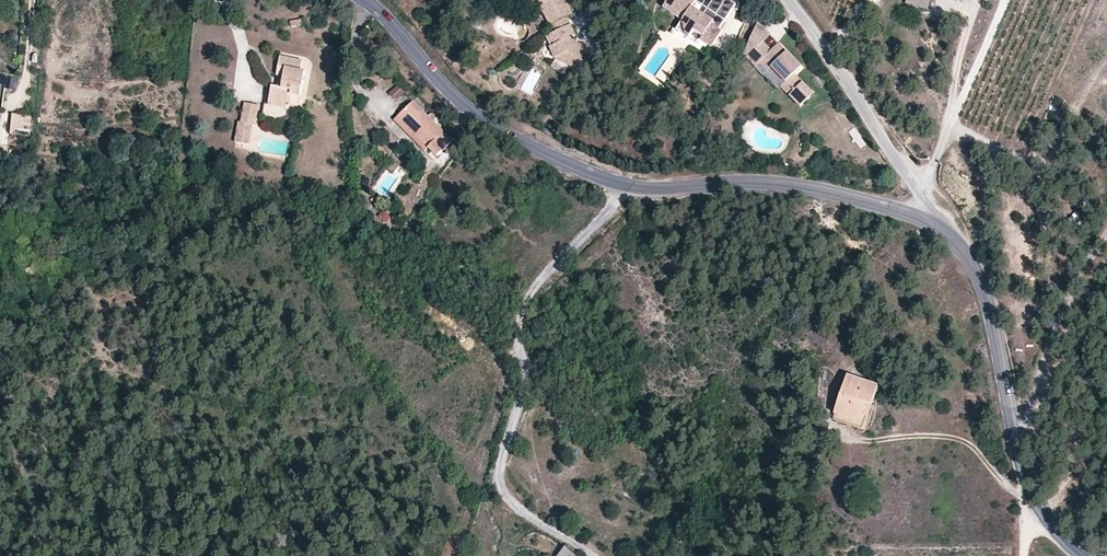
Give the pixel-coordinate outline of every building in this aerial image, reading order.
[(525,4),(542,10),(549,25),(565,18),(571,14),(566,4),(564,5),(561,0),(526,0),(525,4)] [(661,6),(681,19),(675,28),(689,38),(695,29),(705,36),(703,39),(713,46),(723,30),(721,28),(726,20),(712,10),(706,20),(688,8),(694,0),(665,0),(661,6)] [(712,10),(726,20),(737,3),(732,0),(719,0),(712,10)] [(905,3),(927,9),(930,0),(906,0),(905,3)] [(568,25),(565,18),(549,25),(553,33),(568,25)] [(574,46),(571,44),(569,39),(568,38),(574,35),(568,25),(553,33),(546,37),(551,46),(549,47),(554,58),(556,58),(571,69),(585,50),(576,44),(574,46)] [(769,37),(755,25),(744,59),(757,71),(765,62),(774,70),(788,84),(783,89),(802,106),(814,92),(796,76),(802,68),(777,46),(771,53),(762,45),(769,37)] [(291,94),(301,96),(306,72),(302,70),(303,61),(280,57),(277,76),(284,77),(284,82),(283,89),(278,88),(272,87),(269,101),(290,104),(291,94)] [(765,62),(757,71),(765,79),(774,70),(765,62)] [(388,93),(396,102),(406,94),(398,85),(388,93)] [(272,87),(267,86),(264,103),(269,105),(269,101),(272,87)] [(301,96),(291,94),(290,104),(299,106),(301,96)] [(395,120),(407,132),(425,150),(428,148),(436,156),(452,140),(434,121),(428,116),(423,110),(427,106),(418,98),(415,101),(414,101),(395,120)] [(253,124),(255,124),(259,104),(245,102),(241,122),(253,124)] [(433,112),(428,116),(434,121),(438,117),(433,112)] [(32,116),(13,115),(11,136),(31,137),(32,116)] [(241,122),(239,121),(235,142),(249,144),(253,124),(241,122)] [(374,198),(371,202),(380,209),(383,205),(374,198)] [(861,424),(867,406),(871,407),(878,387),(847,376),(834,414),(861,424)] [(834,414),(833,418),(860,428),(861,424),(834,414)]
